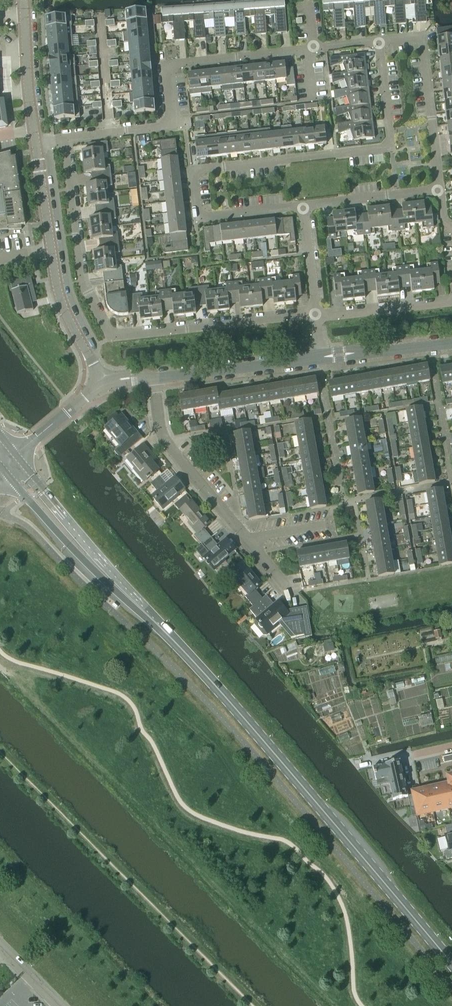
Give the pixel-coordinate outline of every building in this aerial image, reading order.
[(265,16),(275,15),(276,33),(287,33),(284,0),(277,0),(264,1),(265,16)] [(344,10),(343,0),(322,0),(323,12),(333,11),(334,29),(345,28),(344,10)] [(364,9),(363,0),(343,0),(344,10),(353,10),(355,28),(366,27),(364,9)] [(385,7),(384,7),(384,0),(363,0),(364,9),(374,8),(375,26),(386,25),(385,7)] [(405,6),(404,0),(384,0),(384,7),(385,7),(394,7),(395,25),(406,24),(405,6)] [(405,6),(414,5),(416,23),(427,22),(425,0),(404,0),(405,6)] [(266,34),(265,16),(264,1),(243,2),(244,18),(245,18),(254,17),(256,35),(266,34)] [(246,36),(245,18),(244,18),(243,2),(223,4),(224,19),(234,18),(235,36),(246,36)] [(226,37),(224,19),(223,4),(203,5),(204,21),(214,20),(215,38),(226,37)] [(205,39),(204,21),(203,5),(182,7),(183,22),(184,22),(193,21),(194,39),(205,39)] [(125,11),(126,22),(146,20),(147,20),(146,10),(139,10),(139,7),(131,8),(131,11),(125,11)] [(185,40),(184,22),(183,22),(182,7),(162,8),(163,24),(173,23),(174,41),(185,40)] [(45,18),(46,28),(66,27),(71,26),(71,15),(59,16),(59,13),(51,14),(51,17),(45,18)] [(126,22),(127,32),(147,30),(146,20),(126,22)] [(66,27),(46,28),(47,38),(72,36),(71,26),(66,27)] [(439,48),(451,47),(451,27),(438,29),(439,37),(438,37),(438,40),(437,40),(437,45),(438,45),(439,48)] [(127,32),(122,33),(123,43),(128,42),(148,40),(147,30),(127,32)] [(72,36),(47,38),(48,49),(68,47),(73,46),(72,36)] [(128,42),(129,52),(149,50),(148,40),(128,42)] [(68,47),(48,49),(49,58),(69,56),(68,47)] [(451,57),(451,47),(439,48),(439,51),(438,51),(438,57),(440,56),(440,59),(451,57)] [(149,50),(129,52),(130,62),(150,60),(149,50)] [(342,63),(346,73),(364,71),(367,71),(366,62),(363,60),(362,54),(351,55),(351,53),(339,54),(339,57),(329,58),(331,67),(342,63)] [(49,58),(48,58),(50,69),(75,67),(74,56),(69,56),(49,58)] [(451,68),(451,57),(440,59),(440,61),(439,61),(440,67),(441,66),(441,70),(451,68)] [(130,62),(131,73),(151,71),(150,60),(130,62)] [(293,68),(285,69),(285,63),(282,63),(282,62),(277,62),(277,64),(274,64),(275,80),(286,79),(287,86),(295,85),(293,68)] [(275,80),(274,64),(270,64),(270,63),(265,64),(265,65),(263,65),(265,81),(275,80)] [(265,81),(263,65),(260,65),(260,64),(255,65),(255,66),(252,66),(254,83),(265,81)] [(241,68),(243,84),(254,83),(252,66),(249,67),(249,65),(244,66),(244,67),(241,68)] [(75,67),(50,69),(51,79),(76,77),(75,67)] [(231,69),(232,85),(233,90),(244,89),(243,84),(241,68),(239,68),(239,67),(234,67),(234,68),(231,69)] [(232,85),(231,69),(227,69),(227,68),(222,69),(222,70),(220,70),(222,86),(232,85)] [(451,79),(451,68),(441,70),(442,73),(440,73),(441,78),(442,78),(442,80),(451,79)] [(222,86),(220,70),(217,70),(217,69),(212,70),(212,71),(209,71),(211,88),(222,86)] [(211,88),(209,71),(206,72),(206,70),(201,71),(201,72),(198,73),(200,89),(201,94),(211,92),(210,88),(211,88)] [(131,73),(132,83),(152,81),(151,71),(131,73)] [(365,77),(364,71),(346,73),(331,74),(333,84),(344,80),(348,89),(348,90),(366,88),(369,88),(368,79),(365,77)] [(191,73),(187,74),(189,90),(190,95),(201,94),(200,89),(198,73),(196,73),(196,72),(191,72),(191,73)] [(76,77),(51,79),(52,89),(77,86),(76,77)] [(451,90),(451,79),(442,80),(443,83),(441,83),(442,88),(443,88),(444,91),(451,90)] [(132,83),(133,93),(153,91),(152,81),(132,83)] [(77,86),(52,89),(53,99),(77,97),(77,86)] [(367,93),(366,88),(348,90),(348,89),(333,91),(335,100),(346,96),(350,106),(368,104),(368,105),(371,104),(370,95),(367,93)] [(451,101),(451,90),(444,91),(444,94),(443,94),(443,99),(445,99),(445,102),(451,101)] [(133,93),(129,93),(129,103),(133,103),(154,101),(153,91),(133,93)] [(77,97),(53,99),(54,109),(78,107),(77,97)] [(136,114),(137,117),(145,116),(145,113),(155,112),(154,101),(133,103),(134,114),(136,114)] [(451,112),(451,101),(445,102),(445,104),(444,104),(445,109),(446,109),(446,113),(451,112)] [(369,110),(368,105),(368,104),(350,106),(335,108),(336,117),(348,113),(352,123),(370,121),(373,121),(372,112),(369,110)] [(60,119),(61,122),(69,122),(69,119),(80,118),(79,107),(78,107),(54,109),(53,109),(54,120),(60,119)] [(371,127),(370,121),(352,123),(337,124),(338,134),(350,130),(354,140),(375,138),(374,129),(371,127)] [(294,147),(292,131),(291,126),(281,127),(282,132),(281,132),(283,148),(293,147),(293,148),(294,147)] [(313,128),(315,145),(318,144),(318,146),(323,145),(323,144),(326,143),(325,127),(313,128)] [(272,150),(271,133),(270,133),(270,128),(259,130),(262,151),(272,150)] [(305,146),(315,145),(313,128),(303,130),(305,146)] [(251,152),(262,151),(259,130),(249,131),(251,152)] [(294,147),(305,146),(303,130),(292,131),(294,147)] [(240,153),(251,152),(249,131),(238,132),(240,153)] [(229,155),(240,153),(238,132),(227,133),(229,155)] [(272,150),(283,148),(281,132),(271,133),(272,150)] [(219,156),(229,155),(227,133),(216,135),(219,156)] [(208,157),(219,156),(216,135),(206,136),(208,157)] [(206,157),(208,157),(206,136),(194,137),(195,142),(197,158),(200,158),(201,159),(206,159),(206,157)] [(175,139),(151,142),(152,147),(160,146),(161,159),(177,157),(175,139)] [(83,162),(104,160),(103,153),(108,152),(107,142),(90,144),(91,150),(82,151),(83,162)] [(20,190),(16,156),(12,157),(10,153),(0,155),(0,192),(20,190)] [(177,157),(161,159),(162,170),(179,168),(177,157)] [(94,178),(111,176),(110,165),(105,166),(104,160),(83,162),(85,173),(93,172),(94,178)] [(179,168),(162,170),(164,181),(180,180),(179,168)] [(87,195),(108,193),(107,186),(112,186),(111,176),(94,178),(95,183),(86,184),(87,195)] [(180,180),(164,181),(165,192),(181,190),(180,180)] [(22,230),(22,225),(25,224),(20,190),(0,192),(0,230),(2,230),(8,230),(22,230)] [(181,190),(165,192),(166,203),(182,201),(181,190)] [(98,211),(115,209),(114,199),(108,199),(108,193),(87,195),(89,206),(97,205),(98,211)] [(182,201),(166,203),(167,213),(184,211),(182,201)] [(413,204),(415,224),(422,223),(422,229),(433,227),(431,207),(424,207),(424,202),(413,204)] [(396,210),(399,232),(409,230),(409,225),(415,224),(413,204),(402,205),(402,210),(396,210)] [(378,208),(381,228),(387,227),(388,233),(399,232),(396,210),(390,211),(389,206),(378,208)] [(362,219),(364,236),(375,234),(374,229),(381,228),(378,208),(367,209),(368,214),(362,215),(362,219)] [(91,229),(112,226),(111,220),(116,219),(115,209),(98,211),(99,216),(90,217),(91,229)] [(344,212),(346,232),(353,232),(353,237),(364,236),(362,219),(362,215),(355,216),(355,210),(344,212)] [(184,211),(167,213),(169,224),(185,222),(184,211)] [(340,233),(346,232),(344,212),(333,213),(333,218),(327,219),(327,223),(329,240),(340,238),(340,233)] [(292,218),(274,220),(276,236),(289,235),(290,243),(295,242),(292,218)] [(274,220),(263,221),(265,237),(276,236),(274,220)] [(263,221),(252,222),(254,239),(265,237),(263,221)] [(185,222),(169,224),(170,235),(186,233),(185,222)] [(252,222),(242,224),(244,240),(254,239),(252,222)] [(242,224),(231,225),(233,241),(244,240),(242,224)] [(231,225),(220,226),(222,242),(233,241),(231,225)] [(102,244),(119,242),(118,232),(112,233),(112,226),(91,229),(92,240),(101,239),(102,244)] [(220,226),(202,228),(205,252),(210,252),(209,244),(222,242),(220,226)] [(171,248),(164,249),(164,254),(188,251),(186,233),(170,235),(171,248)] [(95,262),(115,260),(115,253),(120,252),(119,242),(102,244),(102,250),(94,251),(95,262)] [(342,256),(341,249),(328,251),(329,257),(342,256)] [(104,278),(123,276),(122,266),(116,266),(115,260),(95,262),(96,273),(103,272),(104,278)] [(145,262),(146,270),(162,268),(161,261),(145,262)] [(421,271),(423,291),(434,290),(434,285),(440,284),(438,263),(427,265),(427,270),(421,271)] [(403,267),(405,284),(405,288),(411,288),(412,292),(423,291),(421,271),(414,271),(413,266),(403,267)] [(386,275),(388,295),(400,294),(399,289),(405,288),(405,284),(403,267),(392,269),(393,274),(386,275)] [(368,271),(370,288),(371,292),(377,292),(377,296),(388,295),(386,275),(380,275),(379,270),(368,271)] [(351,279),(354,299),(365,298),(364,293),(371,292),(370,288),(368,271),(357,273),(358,278),(351,279)] [(333,275),(335,292),(336,296),(342,296),(343,300),(354,299),(351,279),(345,280),(344,274),(333,275)] [(283,283),(285,303),(296,302),(295,297),(301,296),(299,275),(289,277),(289,282),(283,283)] [(36,300),(32,282),(31,276),(10,281),(12,290),(11,290),(17,314),(33,310),(31,301),(36,300)] [(104,278),(106,302),(107,304),(108,307),(109,309),(111,311),(113,313),(115,314),(118,315),(120,315),(123,315),(134,314),(132,295),(126,295),(126,294),(125,294),(123,276),(104,278)] [(265,279),(267,296),(268,300),(273,300),(274,304),(285,303),(283,283),(276,283),(275,278),(265,279)] [(249,287),(252,307),(263,306),(262,301),(268,300),(267,296),(265,279),(255,280),(256,286),(249,287)] [(232,283),(234,300),(234,304),(240,304),(241,308),(252,307),(249,287),(243,287),(242,282),(232,283)] [(216,290),(218,311),(229,310),(229,305),(234,304),(234,300),(232,283),(222,284),(222,290),(216,290)] [(218,311),(216,290),(209,291),(209,286),(199,287),(201,304),(206,303),(207,312),(218,311)] [(195,305),(201,304),(199,287),(188,288),(189,294),(183,294),(185,315),(196,314),(195,305)] [(165,291),(167,308),(168,312),(173,311),(174,316),(185,315),(183,294),(176,295),(175,290),(165,291)] [(149,298),(151,319),(163,317),(162,312),(168,312),(167,308),(165,291),(155,292),(156,297),(149,298)] [(151,319),(149,298),(143,299),(142,294),(132,295),(134,314),(140,313),(141,320),(151,319)] [(415,367),(417,384),(430,382),(427,365),(415,367)] [(451,383),(451,366),(440,368),(443,384),(451,383)] [(405,386),(417,384),(415,367),(402,369),(405,386)] [(393,388),(405,386),(402,369),(390,371),(393,388)] [(381,390),(393,388),(390,371),(378,373),(381,390)] [(368,392),(381,390),(378,373),(365,376),(368,392)] [(356,394),(368,392),(365,376),(353,378),(356,394)] [(303,380),(306,396),(318,394),(315,378),(303,380)] [(344,396),(356,394),(353,378),(341,380),(344,396)] [(293,398),(306,396),(303,380),(291,382),(293,398)] [(331,399),(344,396),(341,380),(329,382),(331,399)] [(281,400),(293,398),(291,382),(278,384),(281,400)] [(269,403),(281,400),(278,384),(266,387),(269,403)] [(256,405),(269,403),(266,387),(254,389),(256,405)] [(219,405),(217,395),(216,389),(204,391),(207,407),(218,405),(219,405)] [(244,407),(256,405),(254,389),(241,391),(244,407)] [(194,409),(207,407),(204,391),(192,393),(194,409)] [(232,409),(244,407),(241,391),(229,393),(232,409)] [(182,411),(194,409),(192,393),(179,395),(182,411)] [(219,411),(232,409),(229,393),(217,395),(219,405),(218,405),(219,411)] [(320,405),(313,406),(314,411),(315,416),(322,414),(321,409),(320,405)] [(408,422),(425,420),(422,407),(406,410),(408,422)] [(109,424),(105,428),(120,446),(114,451),(119,457),(142,438),(142,437),(141,438),(121,414),(118,417),(115,412),(105,420),(109,424)] [(221,418),(209,420),(210,429),(216,428),(223,427),(222,422),(221,418)] [(347,433),(364,430),(361,418),(345,421),(347,433)] [(297,435),(313,433),(311,420),(295,423),(297,435)] [(410,435),(427,432),(425,420),(408,422),(410,435)] [(390,438),(396,437),(396,434),(394,434),(393,425),(388,426),(390,438)] [(349,445),(366,443),(364,430),(347,433),(349,445)] [(236,446),(252,443),(250,431),(234,434),(236,446)] [(412,447),(429,444),(427,432),(410,435),(412,447)] [(299,448),(316,445),(313,433),(297,435),(299,448)] [(238,458),(255,456),(252,443),(236,446),(238,458)] [(352,458),(368,455),(366,443),(349,445),(352,458)] [(383,451),(384,452),(388,451),(387,444),(376,446),(377,452),(383,451)] [(415,459),(431,456),(429,444),(412,447),(415,459)] [(144,445),(127,459),(144,480),(143,481),(143,482),(158,469),(149,458),(153,455),(144,445)] [(301,460),(318,457),(316,445),(299,448),(301,460)] [(388,451),(384,452),(384,454),(381,455),(382,460),(389,459),(388,451)] [(354,470),(370,467),(368,455),(352,458),(354,470)] [(241,471),(257,468),(255,456),(238,458),(241,471)] [(417,471),(433,469),(431,456),(415,459),(417,471)] [(304,472),(320,469),(318,457),(301,460),(304,472)] [(283,476),(288,475),(288,474),(293,473),(291,467),(286,468),(282,469),(283,476)] [(356,482),(373,479),(370,467),(354,470),(356,482)] [(243,483),(259,480),(257,468),(241,471),(243,483)] [(306,484),(322,482),(320,469),(304,472),(306,484)] [(433,469),(417,471),(419,484),(435,482),(433,469)] [(293,486),(292,481),(291,474),(288,475),(283,476),(285,488),(293,486)] [(158,492),(153,496),(162,507),(183,489),(174,478),(167,485),(159,476),(150,484),(158,492)] [(373,479),(356,482),(359,495),(375,492),(373,479)] [(245,495),(261,492),(259,480),(243,483),(245,495)] [(308,497),(324,494),(322,482),(306,484),(308,497)] [(428,504),(445,501),(443,489),(426,492),(428,504)] [(247,508),(263,505),(261,492),(245,495),(247,508)] [(324,494),(308,497),(310,509),(327,506),(324,494)] [(180,511),(191,502),(186,495),(175,504),(180,511)] [(368,514),(384,511),(382,499),(366,502),(368,514)] [(430,516),(447,513),(445,501),(428,504),(430,516)] [(202,545),(211,538),(203,528),(209,523),(191,502),(180,511),(198,532),(193,535),(202,545)] [(263,505),(247,508),(249,520),(265,517),(263,505)] [(370,526),(386,524),(384,511),(368,514),(370,526)] [(433,528),(449,526),(447,513),(430,516),(433,528)] [(372,539),(388,536),(386,524),(370,526),(372,539)] [(435,541),(451,538),(449,526),(433,528),(435,541)] [(374,551),(391,548),(388,536),(372,539),(374,551)] [(202,545),(195,551),(202,559),(204,557),(213,568),(234,550),(225,539),(218,546),(211,538),(202,545)] [(451,550),(451,544),(451,538),(435,541),(437,553),(451,550)] [(334,545),(337,561),(349,559),(346,543),(334,545)] [(324,563),(337,561),(334,545),(321,547),(324,563)] [(312,566),(324,563),(321,547),(309,549),(312,566)] [(376,563),(393,560),(391,548),(374,551),(376,563)] [(300,568),(312,566),(309,549),(297,551),(300,568)] [(437,553),(439,566),(451,564),(451,550),(437,553)] [(393,560),(376,563),(378,577),(395,574),(393,560)] [(253,606),(262,598),(255,589),(261,584),(243,563),(232,572),(250,593),(245,597),(253,606)] [(253,606),(249,610),(256,618),(254,619),(254,621),(253,624),(253,625),(262,635),(266,635),(279,624),(290,637),(304,635),(304,638),(311,636),(307,608),(289,611),(287,613),(285,610),(278,602),(274,604),(266,595),(262,598),(253,606)] [(433,631),(435,639),(442,638),(440,630),(433,631)] [(332,643),(323,645),(325,652),(333,650),(332,643)] [(443,757),(444,763),(451,761),(451,755),(443,757)] [(373,767),(377,785),(389,783),(390,785),(393,799),(393,800),(408,797),(408,796),(407,796),(404,783),(405,783),(403,775),(402,775),(399,761),(400,761),(385,764),(385,765),(373,767)] [(412,791),(413,795),(417,815),(451,807),(451,775),(447,776),(449,783),(412,791)] [(413,795),(407,796),(408,796),(408,797),(412,816),(417,815),(413,795)] [(424,820),(419,821),(421,831),(433,829),(432,823),(425,825),(424,820)] [(444,835),(448,850),(444,850),(446,859),(451,858),(451,833),(444,835)]
